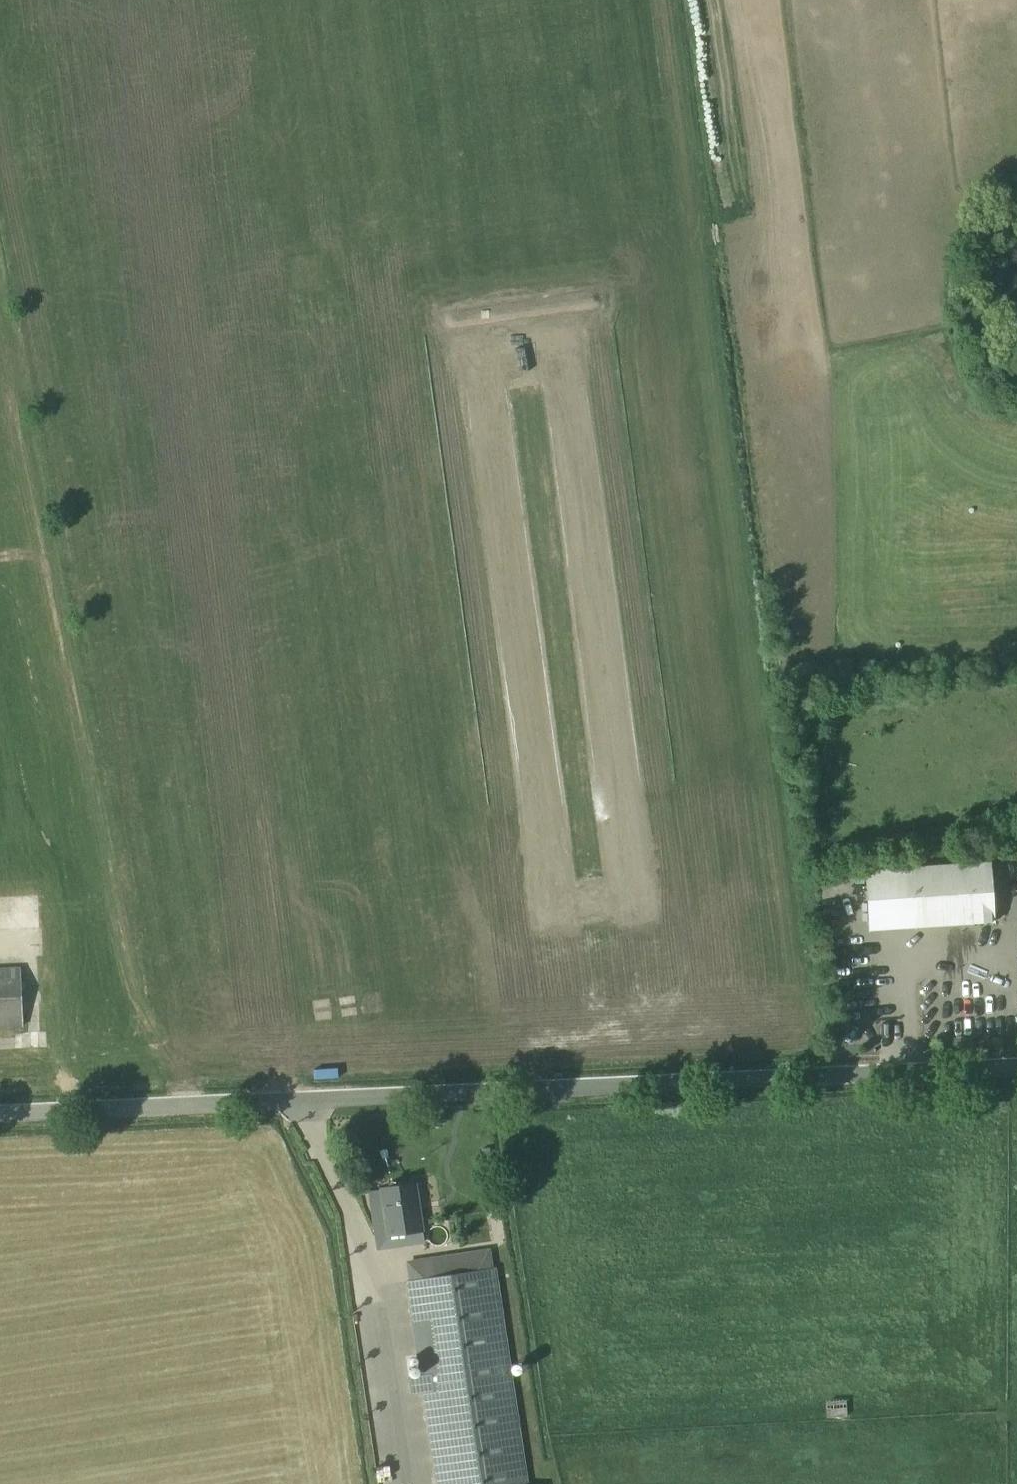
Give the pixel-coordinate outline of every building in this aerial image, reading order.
[(987,866),(868,875),(872,935),(992,926),(987,866)] [(0,968),(0,1025),(24,1024),(21,967),(0,968)] [(412,1186),(380,1190),(386,1238),(422,1233),(419,1212),(415,1212),(412,1186)] [(406,1283),(435,1483),(526,1483),(495,1270),(406,1283)]
